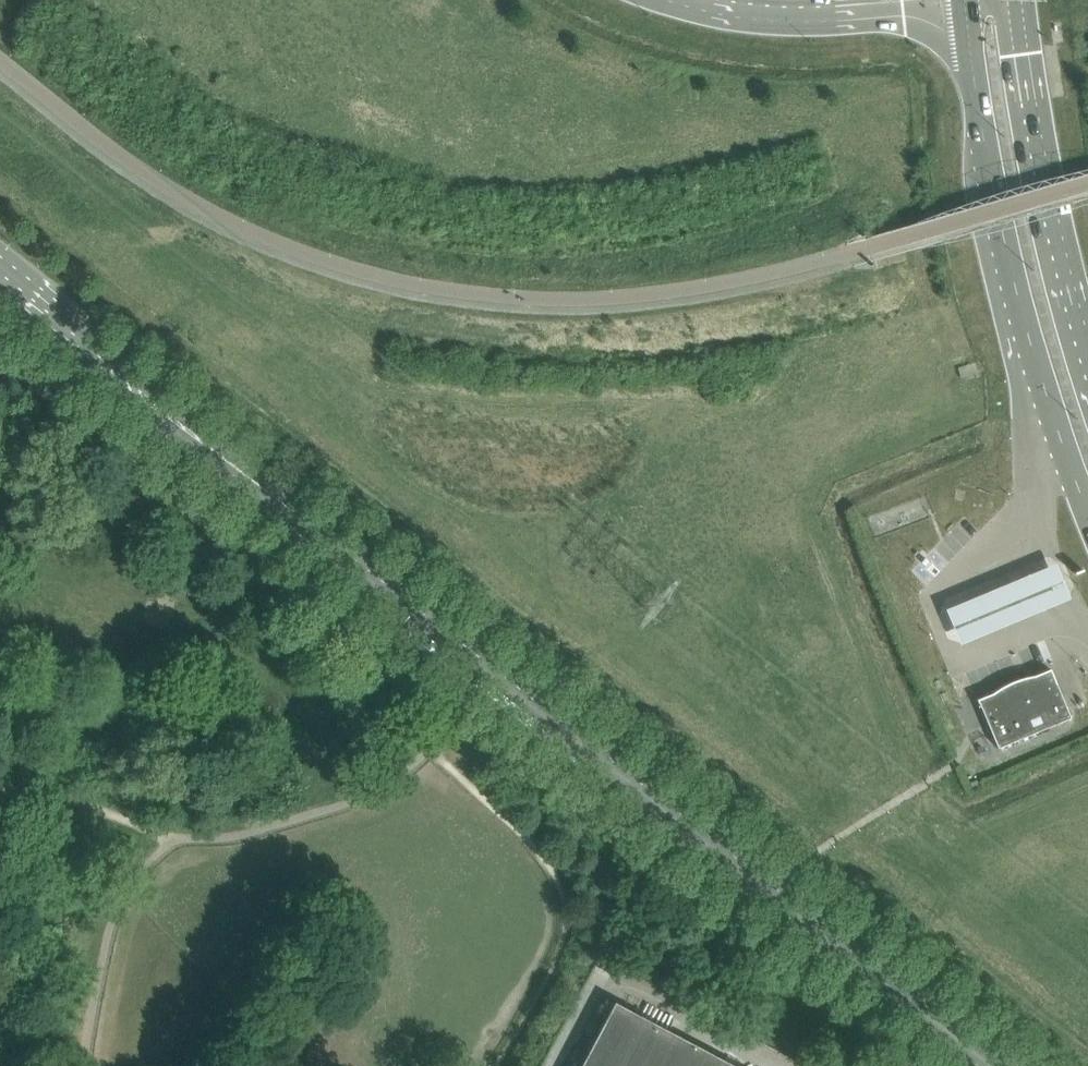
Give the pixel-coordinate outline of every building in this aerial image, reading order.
[(1066,600),(1047,556),(1030,563),(946,599),(964,643),(1048,608),(1066,600)] [(1051,669),(977,700),(979,704),(979,703),(989,728),(998,748),(1071,718),(1056,684),(1057,684),(1051,669)] [(973,789),(979,786),(976,780),(970,782),(973,789)] [(615,1003),(582,1065),(735,1065),(615,1003)]
